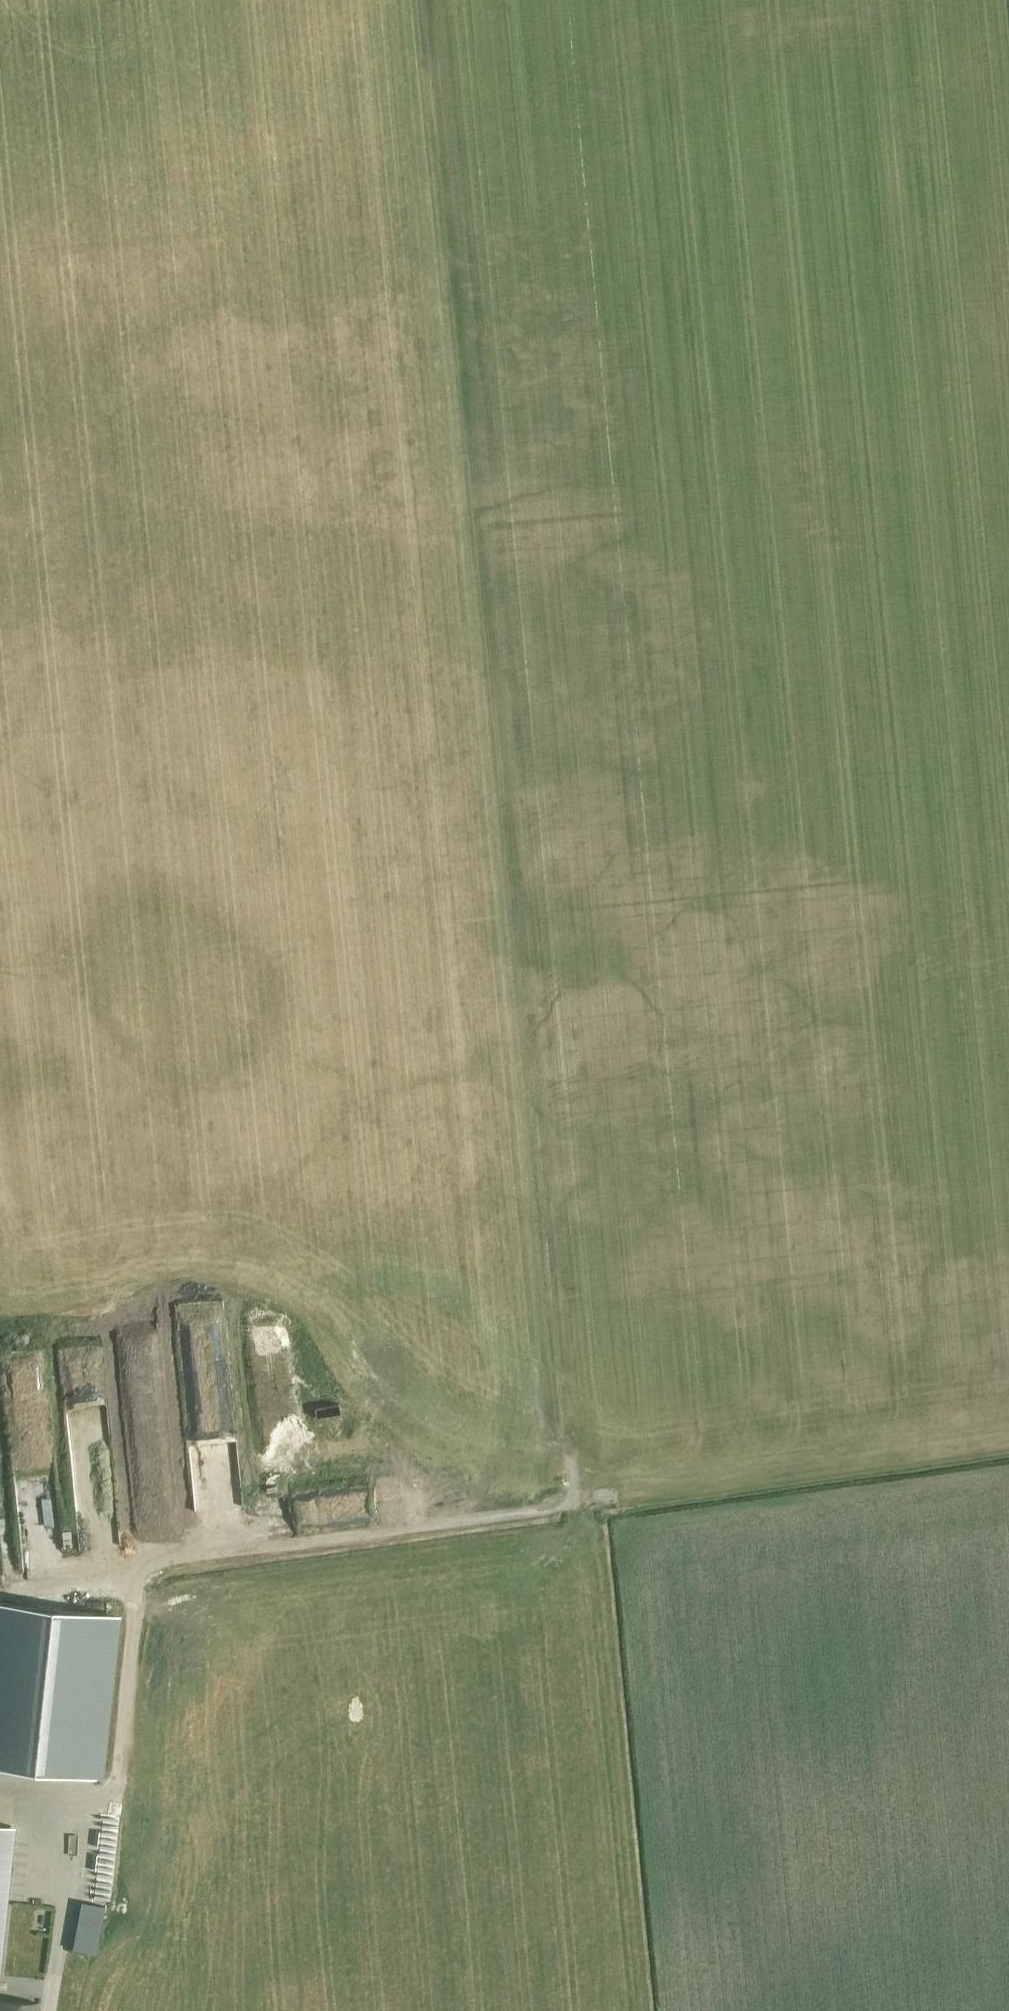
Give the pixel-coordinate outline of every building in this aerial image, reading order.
[(102,1775),(119,1615),(0,1603),(0,1765),(102,1775)] [(9,1826),(0,1826),(0,1915),(9,1826)] [(36,2004),(0,2001),(0,2010),(35,2010),(36,2004)]
